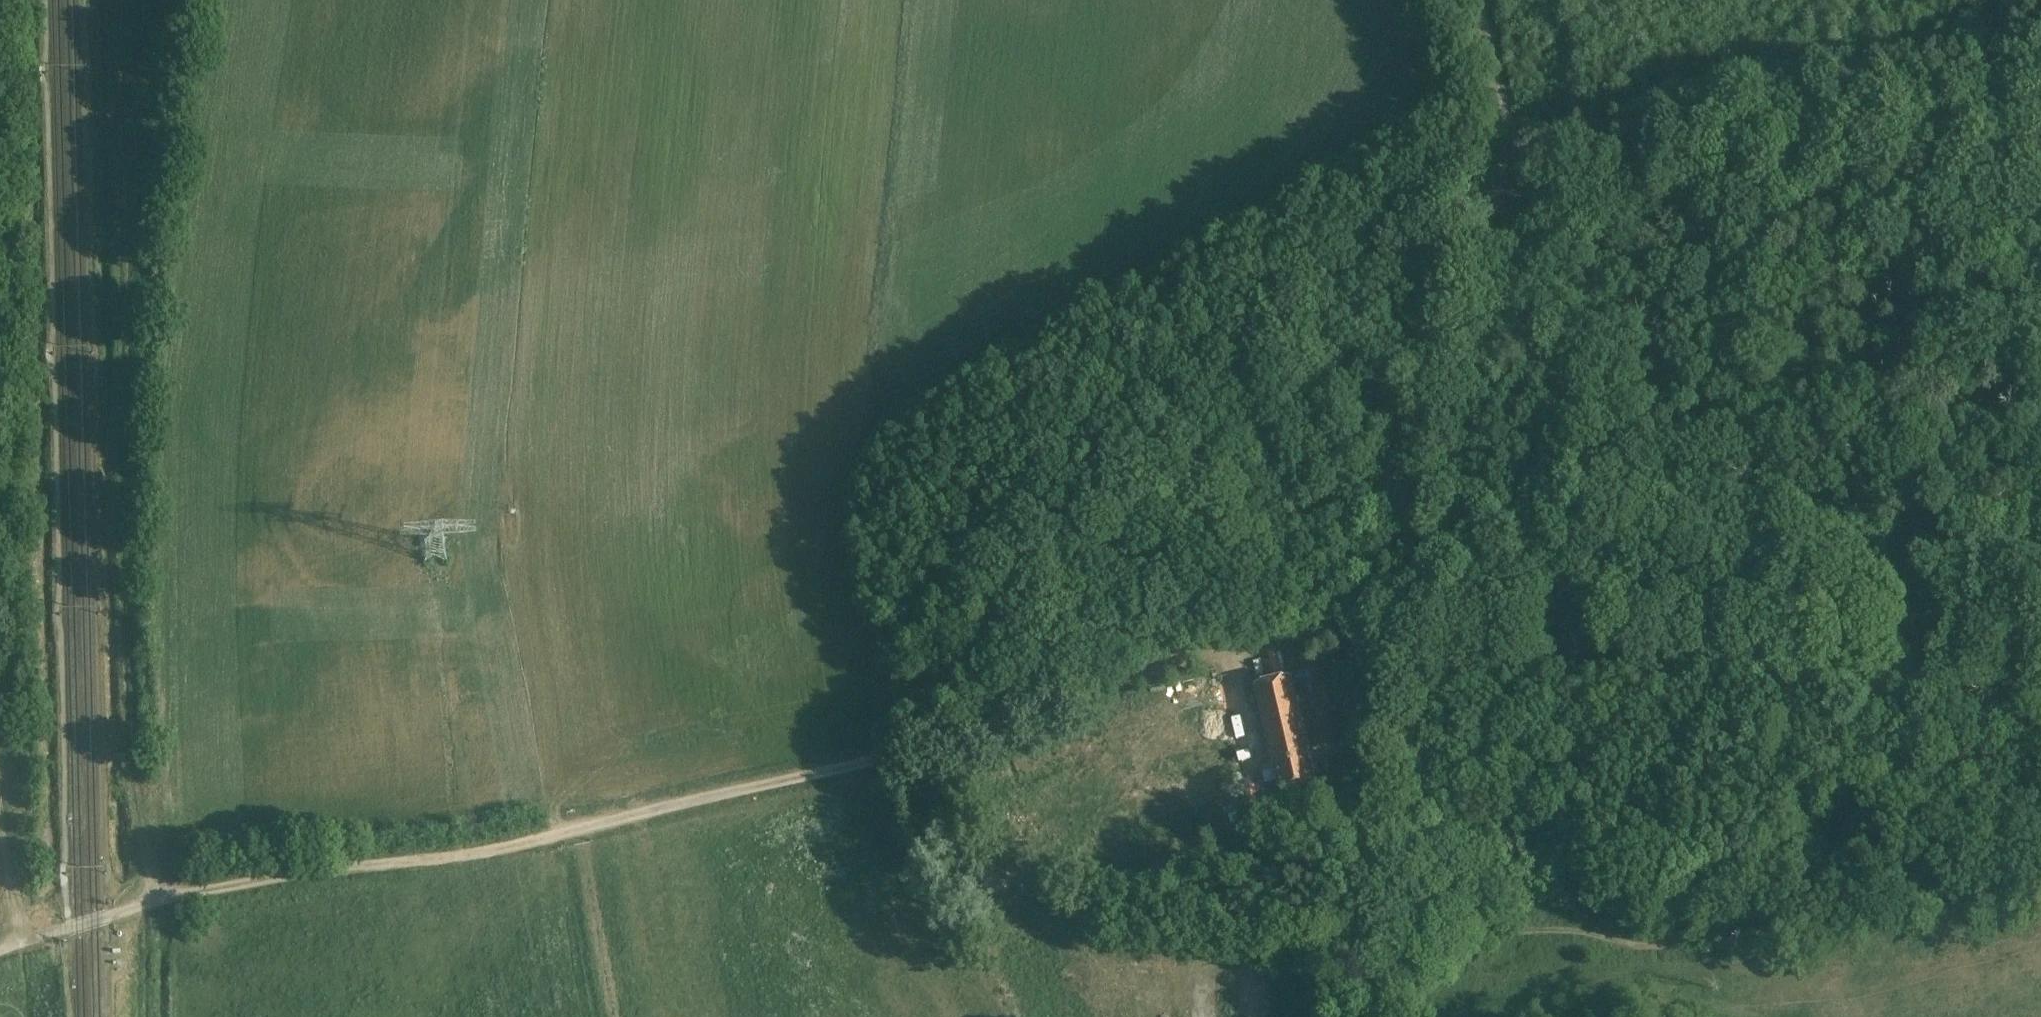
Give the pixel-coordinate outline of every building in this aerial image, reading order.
[(1256,686),(1280,791),(1316,782),(1291,677),(1256,686)]
